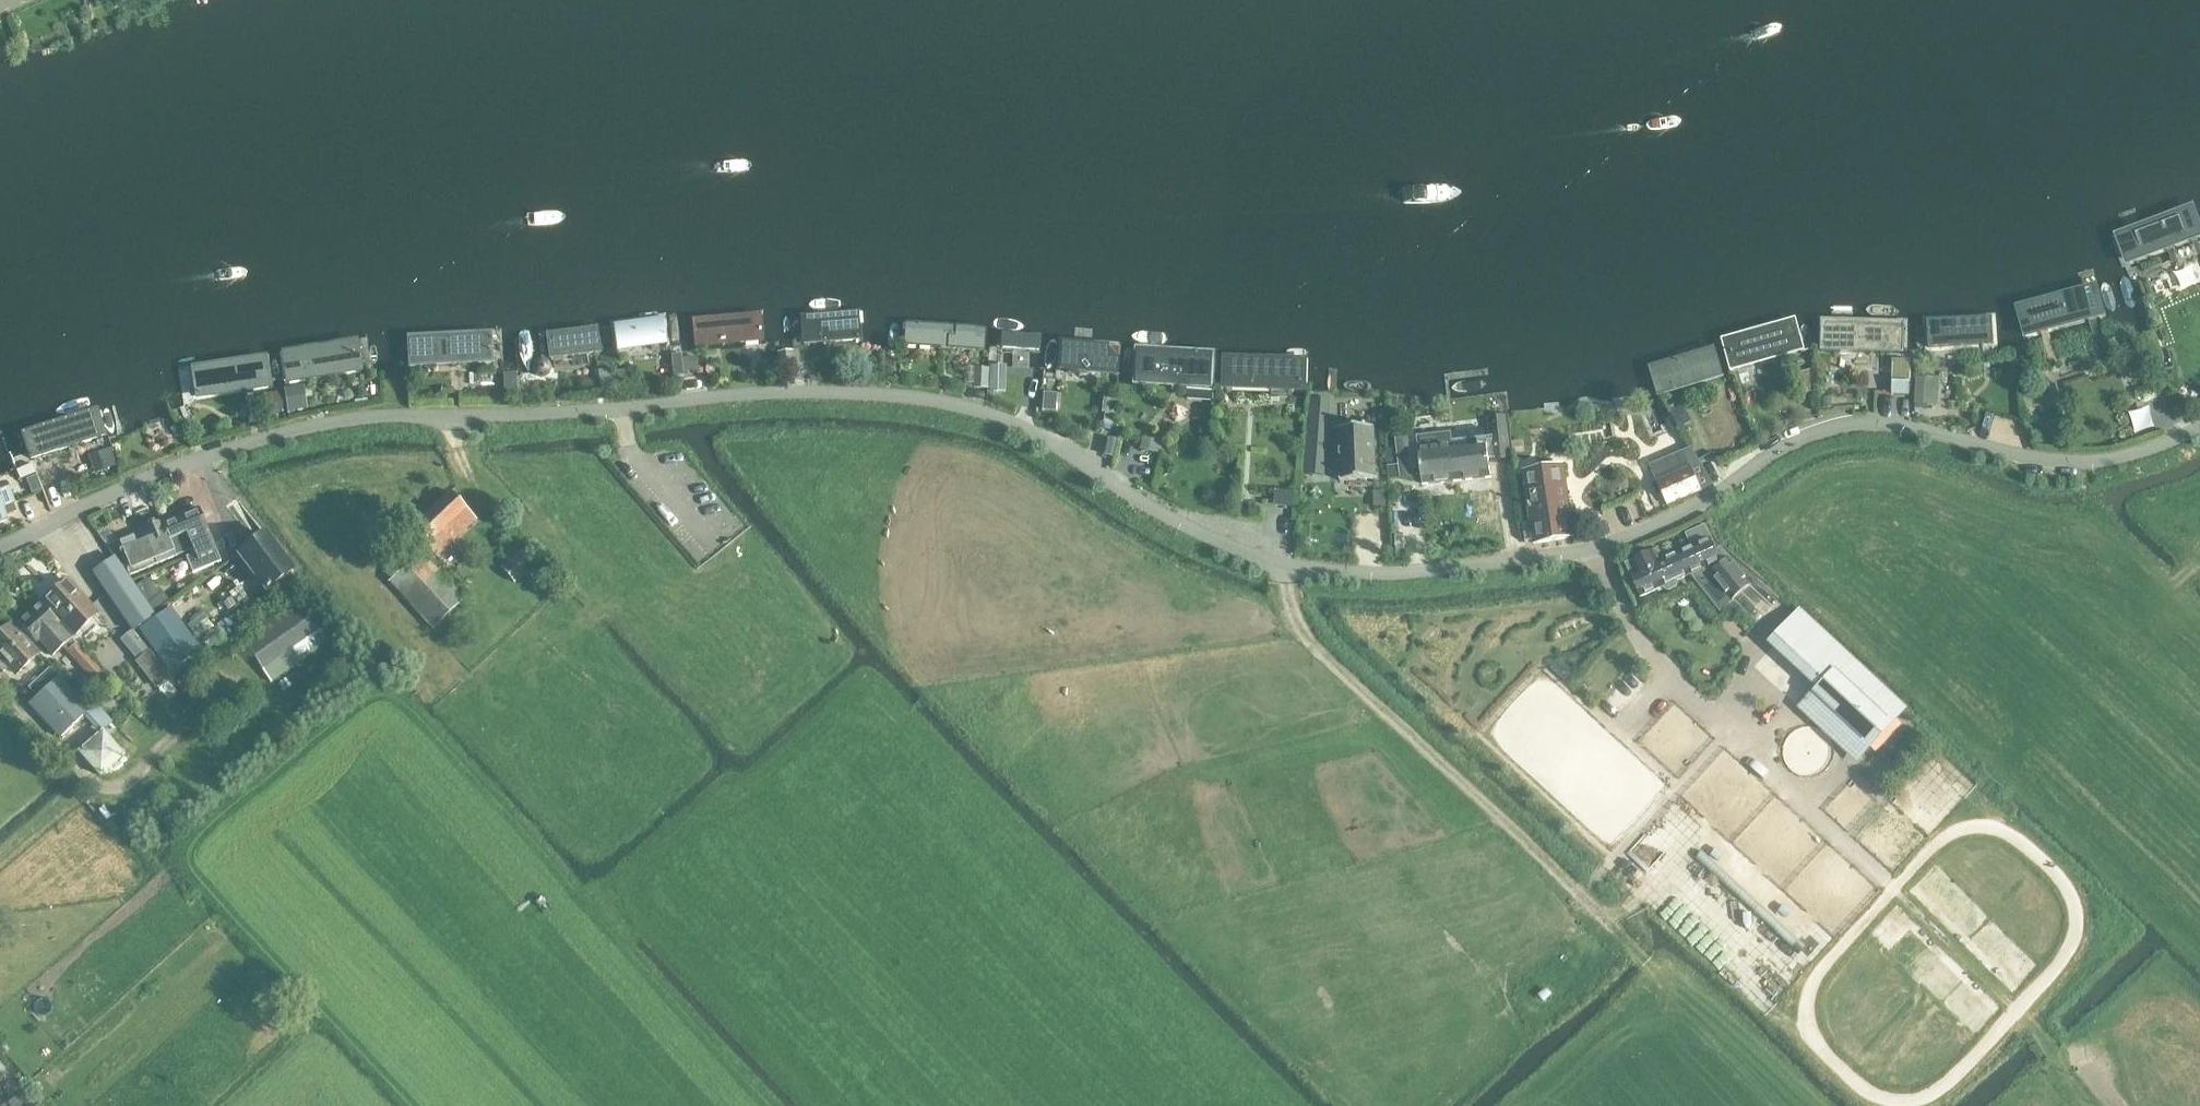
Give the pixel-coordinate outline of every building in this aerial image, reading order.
[(2196,206),(2118,240),(2129,266),(2199,235),(2199,214),(2196,206)] [(2105,324),(2095,288),(2015,309),(2025,345),(2105,324)] [(767,341),(765,310),(695,316),(698,347),(767,341)] [(861,339),(859,312),(800,316),(802,343),(861,339)] [(1997,349),(1991,312),(1920,323),(1926,360),(1997,349)] [(670,345),(666,313),(615,320),(619,352),(670,345)] [(1906,354),(1907,318),(1821,315),(1820,352),(1906,354)] [(981,352),(982,328),(903,323),(901,347),(981,352)] [(604,351),(601,325),(549,331),(552,357),(604,351)] [(1803,351),(1796,325),(1724,346),(1732,372),(1803,351)] [(497,362),(496,330),(408,334),(409,367),(497,362)] [(1038,334),(996,334),(996,351),(1037,352),(1038,334)] [(362,338),(282,350),(287,384),(367,372),(362,338)] [(1116,376),(1119,346),(1057,340),(1054,370),(1116,376)] [(1724,376),(1714,345),(1647,365),(1657,397),(1724,376)] [(1212,388),(1216,350),(1133,346),(1131,384),(1212,388)] [(275,386),(271,353),(192,365),(197,398),(275,386)] [(790,353),(780,354),(781,371),(792,370),(790,353)] [(699,369),(699,355),(686,356),(687,370),(699,369)] [(1307,390),(1307,358),(1223,356),(1222,387),(1307,390)] [(1909,395),(1911,361),(1893,360),(1892,395),(1909,395)] [(974,367),(973,385),(973,387),(987,387),(987,368),(974,367)] [(610,370),(598,372),(602,391),(613,390),(610,370)] [(517,372),(505,372),(505,392),(518,392),(517,372)] [(624,372),(612,374),(614,389),(626,388),(624,372)] [(1002,377),(989,376),(988,389),(1002,390),(1002,377)] [(1915,378),(1915,383),(1914,402),(1914,405),(1937,406),(1939,379),(1915,378)] [(2037,389),(2040,402),(2057,398),(2054,385),(2037,389)] [(299,390),(286,392),(288,407),(301,405),(299,390)] [(283,393),(264,396),(267,411),(285,407),(283,393)] [(1040,401),(1034,418),(1047,422),(1052,406),(1040,401)] [(108,435),(100,407),(22,432),(30,459),(108,435)] [(1682,409),(1671,415),(1680,430),(1690,424),(1682,409)] [(1470,431),(1451,433),(1456,481),(1490,477),(1489,458),(1510,456),(1506,416),(1489,418),(1490,435),(1470,437),(1470,431)] [(1340,480),(1376,479),(1374,427),(1338,428),(1340,480)] [(1423,484),(1456,481),(1451,433),(1418,436),(1423,484)] [(1713,484),(1701,462),(1700,460),(1693,448),(1684,452),(1690,466),(1702,490),(1713,484)] [(109,449),(99,452),(103,465),(114,462),(109,449)] [(1400,478),(1413,477),(1411,454),(1398,455),(1400,478)] [(15,469),(19,479),(36,473),(32,462),(15,469)] [(1523,472),(1533,543),(1572,537),(1569,512),(1571,510),(1570,503),(1567,502),(1562,466),(1523,472)] [(1702,490),(1690,466),(1657,480),(1668,506),(1702,490)] [(6,520),(5,516),(15,512),(12,504),(14,503),(6,483),(0,485),(0,523),(6,520)] [(1294,492),(1277,491),(1276,504),(1293,505),(1294,492)] [(416,549),(385,577),(420,616),(442,596),(424,576),(433,568),(428,562),(436,554),(437,556),(477,521),(451,492),(410,530),(427,548),(421,554),(416,549)] [(183,532),(191,549),(192,549),(195,554),(187,558),(193,574),(221,563),(212,541),(199,508),(163,523),(169,538),(183,532)] [(159,563),(191,549),(183,532),(169,538),(163,523),(145,530),(159,563)] [(1729,598),(1730,600),(1748,585),(1718,548),(1714,552),(1702,526),(1684,534),(1691,550),(1662,562),(1656,549),(1624,563),(1630,575),(1629,575),(1638,596),(1662,585),(1663,588),(1666,589),(1674,586),(1675,583),(1673,580),(1689,572),(1700,585),(1703,582),(1720,605),(1729,598)] [(145,530),(119,541),(119,542),(109,546),(116,557),(128,575),(159,563),(145,530)] [(292,572),(265,535),(239,555),(266,591),(292,572)] [(533,547),(514,564),(540,593),(559,576),(533,547)] [(156,616),(128,575),(116,557),(92,573),(133,632),(156,616)] [(67,579),(59,586),(44,600),(75,634),(98,613),(67,579)] [(157,609),(167,602),(158,589),(148,596),(157,609)] [(300,598),(241,640),(272,683),(330,641),(300,598)] [(68,638),(38,606),(20,622),(41,645),(42,643),(51,653),(68,638)] [(1856,757),(1900,707),(1800,614),(1755,664),(1856,757)] [(203,615),(183,631),(192,643),(213,627),(203,615)] [(10,626),(0,635),(0,656),(2,659),(0,661),(0,668),(4,672),(10,667),(16,674),(37,654),(10,626)] [(104,673),(77,642),(66,651),(93,682),(104,673)] [(170,678),(149,652),(137,661),(157,687),(170,678)] [(67,676),(54,662),(28,687),(36,696),(28,704),(59,738),(91,709),(64,679),(67,676)] [(80,752),(101,775),(123,754),(103,732),(80,752)]
